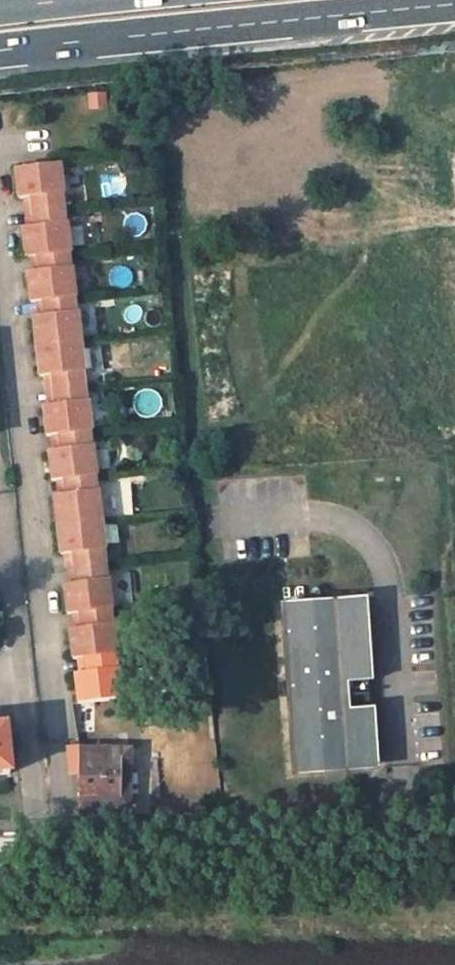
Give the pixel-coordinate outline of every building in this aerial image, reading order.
[(108,92),(89,93),(90,107),(109,106),(108,92)] [(32,212),(64,209),(62,194),(64,194),(60,164),(15,170),(18,199),(30,198),(32,212)] [(25,258),(37,257),(69,253),(71,253),(67,223),(65,223),(64,209),(32,212),(33,227),(21,228),(25,258)] [(30,302),(42,301),(74,298),(76,297),(72,268),(71,268),(69,253),(37,257),(38,271),(27,273),(30,302)] [(32,318),(35,347),(81,342),(77,312),(76,313),(74,298),(42,301),(44,316),(32,318)] [(52,390),(84,386),(83,372),(84,372),(81,342),(35,347),(39,377),(51,375),(52,390)] [(57,434),(90,431),(91,431),(88,401),(86,402),(84,386),(52,390),(54,405),(42,406),(46,436),(57,434)] [(51,480),(63,479),(95,475),(97,475),(93,446),(91,446),(90,431),(57,434),(59,450),(47,451),(51,480)] [(52,496),(56,524),(101,519),(98,491),(97,491),(95,475),(63,479),(65,495),(52,496)] [(71,553),(73,567),(105,564),(103,550),(105,550),(101,519),(56,524),(59,555),(71,553)] [(66,613),(78,612),(110,608),(112,608),(109,580),(107,580),(105,564),(73,567),(75,584),(63,585),(66,613)] [(290,603),(298,768),(328,766),(327,758),(346,757),(346,766),(376,764),(369,599),(290,603)] [(71,658),(83,656),(115,653),(117,652),(114,624),(112,624),(110,608),(78,612),(80,628),(68,630),(71,658)] [(76,702),(122,697),(119,668),(117,668),(115,653),(83,656),(85,672),(73,674),(76,702)] [(4,727),(0,728),(0,776),(10,774),(4,727)] [(80,753),(80,808),(129,808),(130,754),(80,753)]
